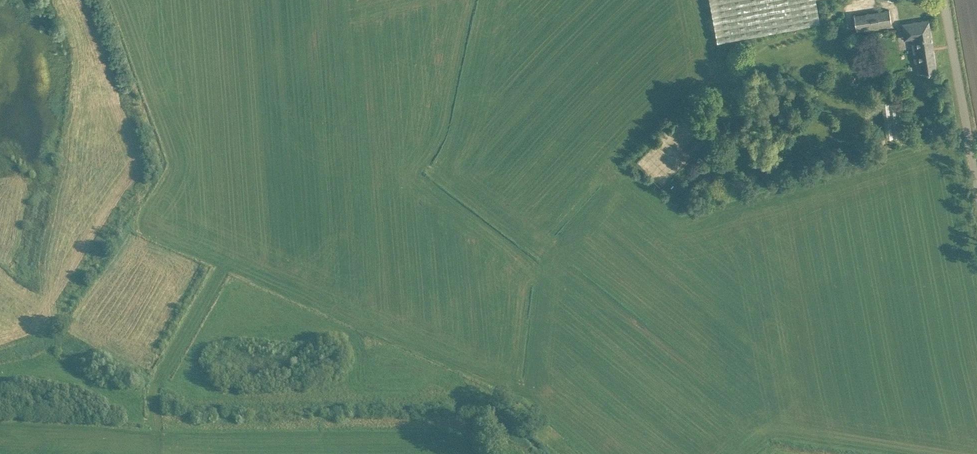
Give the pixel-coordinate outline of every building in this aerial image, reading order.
[(717,41),(820,22),(816,0),(709,0),(717,41)] [(891,22),(889,9),(854,14),(856,27),(891,22)] [(920,72),(926,71),(936,70),(928,19),(902,23),(903,36),(910,35),(911,45),(916,44),(920,72)] [(886,133),(905,131),(901,98),(882,101),(886,133)]
